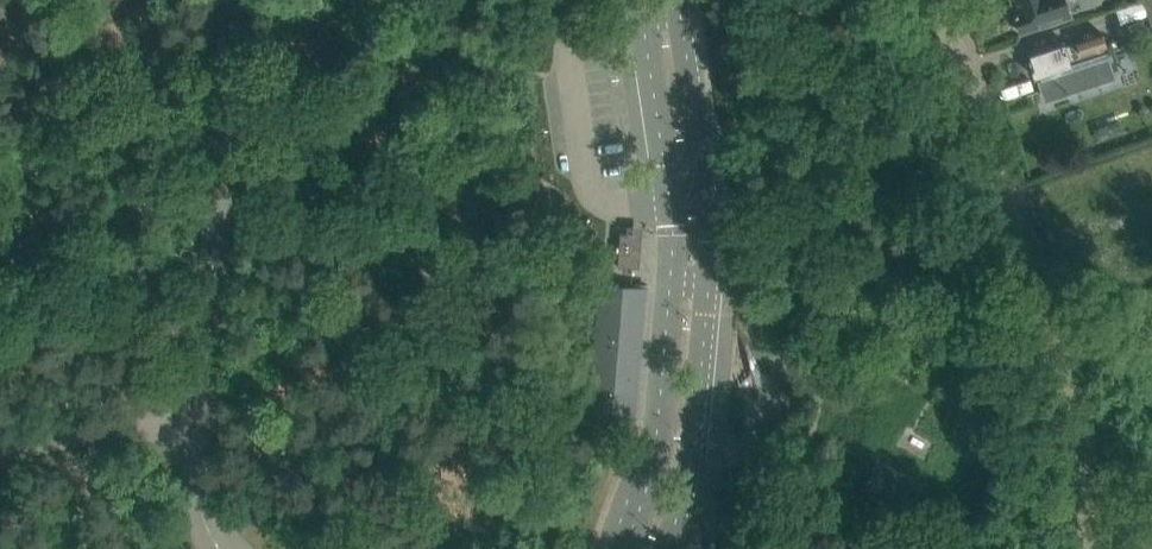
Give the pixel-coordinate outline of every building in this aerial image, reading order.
[(1019,32),(1042,24),(1072,14),(1071,11),(1083,7),(1081,0),(1013,0),(1016,11),(1013,12),(1019,32)] [(1144,1),(1143,1),(1151,30),(1151,0),(1146,0),(1144,1)] [(1034,77),(1040,75),(1047,99),(1079,89),(1077,83),(1096,76),(1098,83),(1114,78),(1114,80),(1116,79),(1109,58),(1108,58),(1106,52),(1108,52),(1102,33),(1065,46),(1063,41),(1049,45),(1026,53),(1034,77)] [(592,283),(602,283),(603,264),(593,263),(592,283)] [(590,421),(633,424),(644,299),(647,300),(648,285),(633,284),(633,287),(601,284),(596,347),(590,421)] [(1108,522),(1110,530),(1124,526),(1121,517),(1108,522)]
